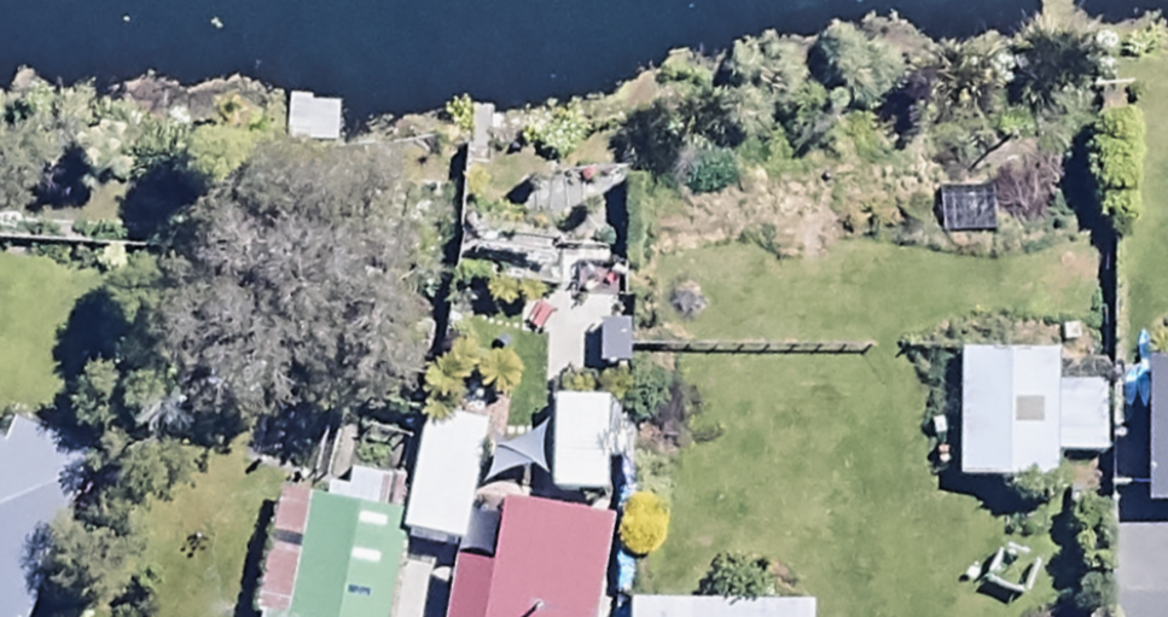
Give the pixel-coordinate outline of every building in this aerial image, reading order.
[(1045,347),(952,346),(953,472),(1041,471),(1041,453),(1106,453),(1105,383),(1045,383),(1045,347)] [(1137,353),(1139,500),(1167,500),(1167,353),(1137,353)] [(600,391),(544,394),(549,488),(604,485),(600,391)] [(485,416),(426,404),(402,522),(462,534),(485,416)] [(0,434),(0,616),(31,616),(99,451),(10,415),(2,435),(0,434)] [(506,487),(493,551),(458,544),(444,616),(591,616),(611,507),(506,487)] [(303,491),(285,616),(264,613),(263,616),(382,616),(398,505),(303,491)] [(628,596),(628,616),(810,616),(810,596),(628,596)]
